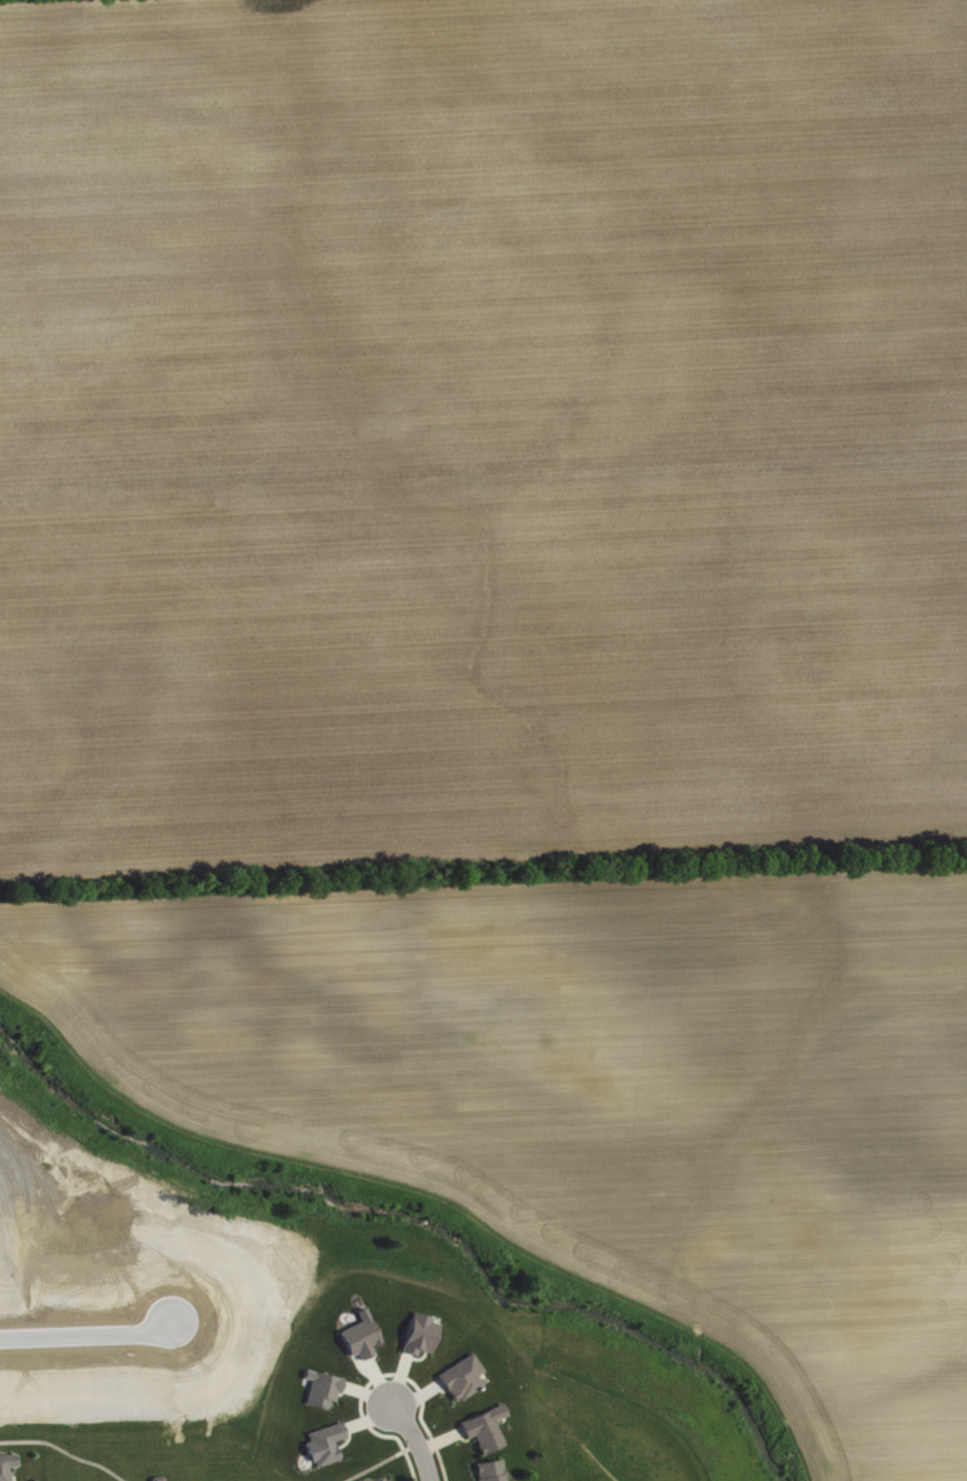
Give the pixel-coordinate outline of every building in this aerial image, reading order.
[(340,1339),(351,1364),(359,1360),(362,1368),(377,1362),(373,1353),(382,1349),(367,1314),(358,1318),(363,1329),(340,1339)] [(443,1329),(415,1320),(403,1359),(418,1363),(420,1358),(432,1361),(443,1329)] [(479,1383),(486,1379),(474,1360),(440,1383),(458,1410),(485,1392),(479,1383)] [(344,1386),(307,1377),(305,1386),(313,1388),(307,1410),(330,1416),(332,1408),(339,1409),(344,1386)] [(484,1462),(507,1453),(497,1428),(510,1423),(505,1411),(462,1429),(470,1446),(476,1444),(484,1462)] [(316,1474),(342,1466),(337,1448),(348,1445),(344,1429),(309,1439),(312,1448),(309,1449),(316,1474)] [(11,1475),(18,1474),(18,1461),(0,1462),(0,1480),(12,1480),(11,1475)] [(479,1480),(506,1480),(504,1466),(477,1471),(479,1480)]
